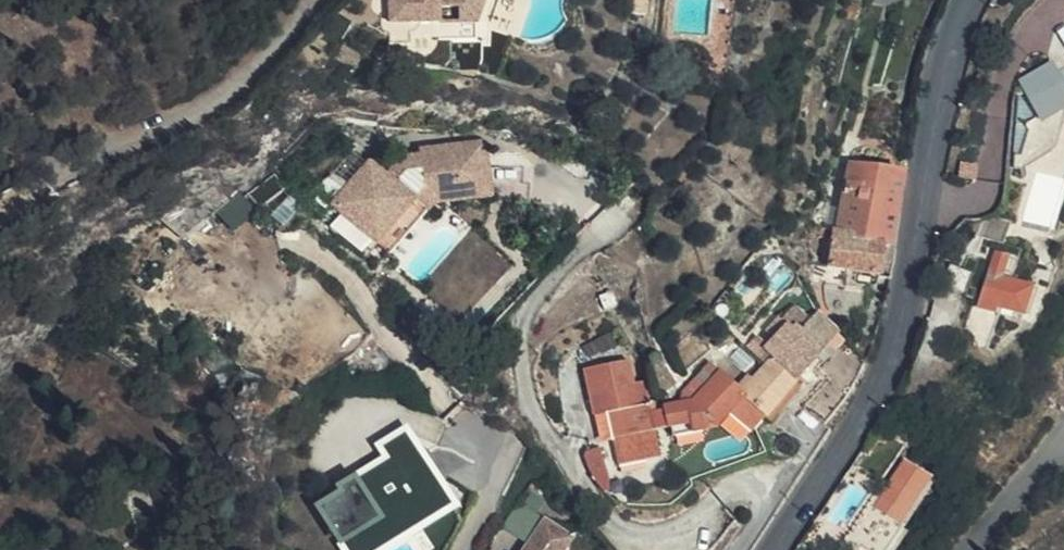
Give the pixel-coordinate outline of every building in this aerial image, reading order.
[(403,6),(409,39),(439,34),(471,28),(495,24),(502,0),(420,0),(403,6)] [(629,14),(648,16),(649,0),(630,0),(629,14)] [(704,91),(721,94),(733,0),(717,0),(704,91)] [(499,48),(495,24),(471,28),(475,52),(499,48)] [(439,35),(439,34),(409,39),(413,60),(433,57),(431,46),(432,46),(433,46),(434,45),(435,45),(436,44),(438,43),(439,41),(439,40),(440,38),(440,37),(439,35)] [(343,42),(332,55),(349,70),(361,56),(343,42)] [(1044,121),(1063,109),(1063,78),(1053,59),(1019,79),(1044,121)] [(372,162),(376,157),(344,131),(339,136),(372,162)] [(385,239),(422,193),(404,178),(412,168),(430,166),(431,180),(461,178),(458,141),(428,144),(429,151),(410,153),(404,159),(395,171),(380,160),(376,157),(372,162),(339,136),(300,184),(332,210),(339,202),(385,239)] [(458,141),(461,178),(496,175),(493,138),(458,141)] [(395,171),(404,159),(398,154),(384,155),(380,160),(395,171)] [(892,246),(902,173),(850,163),(838,236),(832,236),(827,265),(878,274),(884,244),(892,246)] [(981,194),(987,167),(975,165),(968,191),(981,194)] [(431,180),(422,193),(385,239),(395,247),(438,195),(497,190),(496,175),(461,178),(431,180)] [(1027,318),(1037,290),(1015,281),(1022,260),(998,252),(995,262),(993,261),(990,268),(993,268),(980,307),(996,312),(998,307),(1027,318)] [(964,287),(968,274),(952,267),(947,282),(964,287)] [(798,379),(812,363),(790,341),(809,321),(795,307),(782,319),(781,318),(771,328),(776,334),(763,346),(774,357),(798,379)] [(790,341),(812,363),(825,347),(838,331),(818,313),(809,321),(790,341)] [(832,352),(843,338),(838,331),(825,347),(832,352)] [(765,367),(774,357),(763,346),(758,342),(749,350),(765,367)] [(774,357),(765,367),(741,393),(744,396),(743,399),(762,417),(764,418),(798,379),(774,357)] [(744,396),(741,393),(719,374),(692,406),(666,408),(667,416),(669,431),(675,430),(676,436),(705,433),(712,424),(716,428),(731,412),(743,399),(744,396)] [(798,379),(764,418),(770,424),(804,384),(798,379)] [(641,448),(660,446),(659,432),(658,416),(653,381),(608,386),(614,437),(616,437),(617,453),(642,451),(641,448)] [(762,417),(743,399),(731,412),(751,431),(762,417)] [(659,432),(669,431),(667,416),(658,416),(659,432)] [(432,473),(445,494),(459,509),(443,482),(449,478),(428,444),(422,448),(407,425),(375,445),(382,458),(389,459),(380,447),(406,431),(421,455),(413,460),(424,478),(432,473)] [(347,549),(356,549),(445,494),(432,473),(424,478),(413,460),(421,455),(406,431),(380,447),(389,459),(341,488),(344,493),(321,508),(347,549)] [(660,446),(641,448),(642,451),(642,456),(661,455),(660,446)] [(321,508),(344,493),(341,488),(389,459),(382,458),(367,468),(363,462),(345,474),(348,479),(336,487),(339,491),(315,507),(342,549),(347,549),(321,508)] [(907,461),(859,533),(865,537),(856,549),(885,549),(886,549),(932,478),(907,461)] [(459,509),(445,494),(356,549),(394,549),(459,509)] [(573,530),(543,511),(518,549),(560,549),(573,530)]
